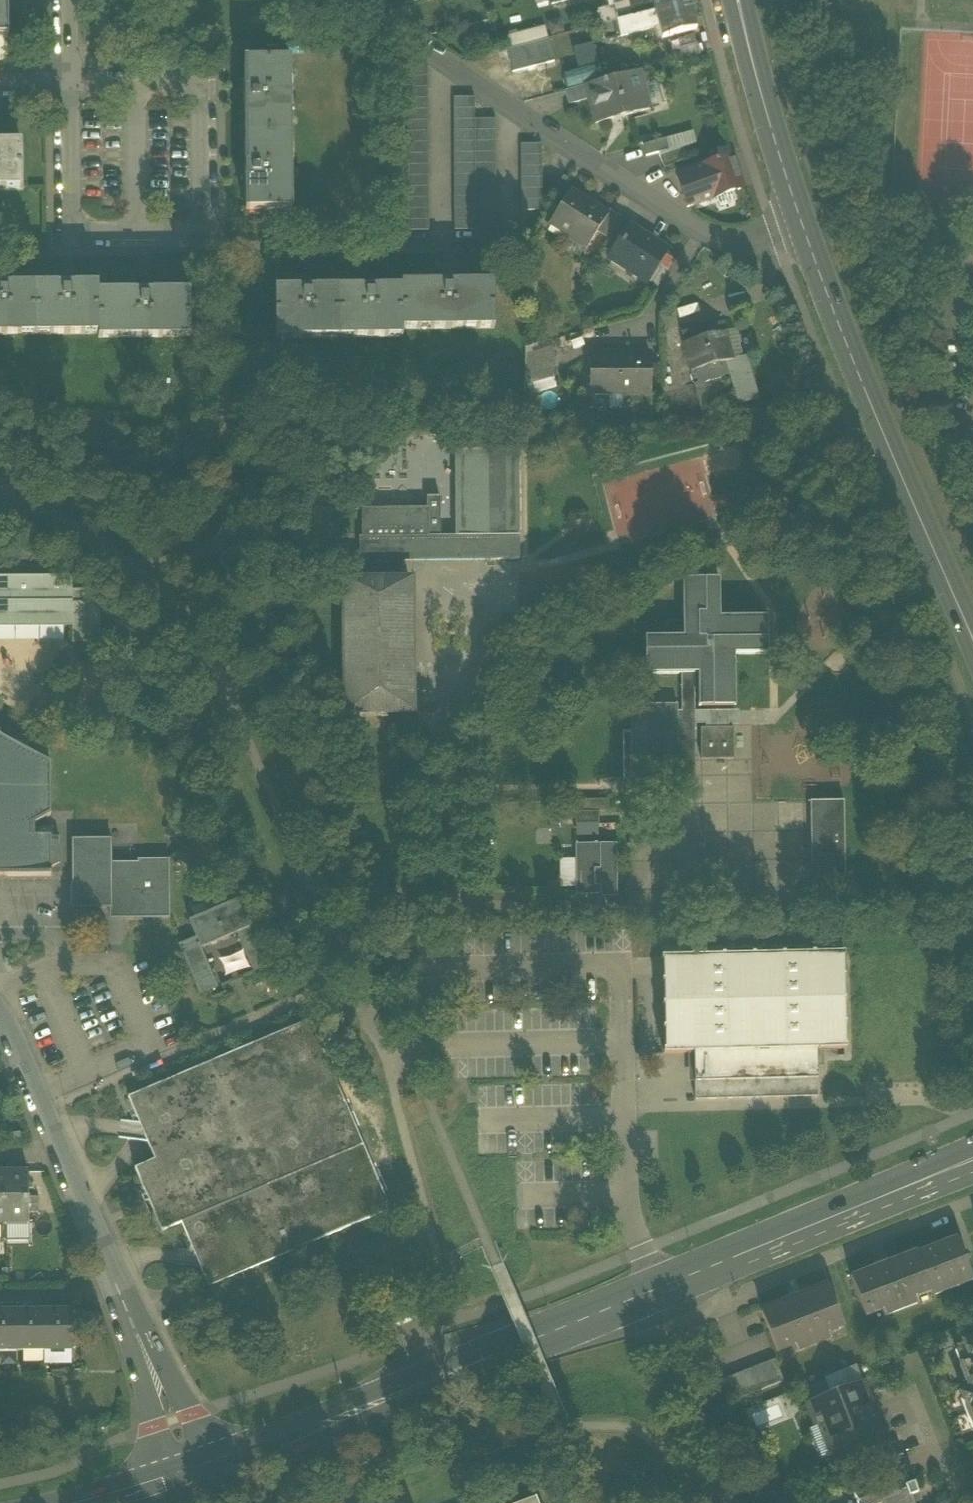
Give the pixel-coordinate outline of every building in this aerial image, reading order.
[(9,0),(0,0),(0,37),(10,37),(9,0)] [(610,10),(613,9),(623,6),(622,0),(607,0),(610,10)] [(613,9),(617,22),(655,12),(652,0),(622,0),(623,6),(613,9)] [(655,12),(690,4),(689,0),(652,0),(655,12)] [(696,30),(690,4),(655,12),(659,27),(662,39),(696,30)] [(602,26),(617,22),(613,9),(610,10),(599,13),(602,26)] [(659,27),(655,12),(617,22),(620,37),(659,27)] [(605,42),(620,37),(617,22),(602,26),(605,42)] [(510,37),(513,49),(548,39),(545,28),(510,37)] [(507,50),(513,73),(554,62),(548,39),(513,49),(507,50)] [(576,65),(595,62),(592,43),(573,46),(576,65)] [(244,60),(245,136),(291,135),(291,59),(244,60)] [(408,231),(429,231),(427,66),(406,66),(408,231)] [(589,99),(595,124),(650,109),(640,71),(585,86),(589,99)] [(565,91),(568,104),(589,99),(585,86),(565,91)] [(454,231),(475,230),(475,120),(475,98),(454,98),(454,231)] [(496,120),(475,120),(475,230),(475,241),(496,241),(496,120)] [(292,210),(291,135),(245,136),(245,211),(292,210)] [(643,146),(646,157),(669,151),(666,139),(643,146)] [(0,144),(0,191),(22,191),(22,144),(0,144)] [(521,211),(542,211),(542,145),(520,145),(521,211)] [(660,157),(664,168),(686,160),(682,149),(660,157)] [(732,156),(702,167),(711,198),(742,188),(733,157),(732,156)] [(693,204),(711,198),(702,167),(676,176),(684,199),(693,204)] [(571,233),(589,245),(596,233),(607,216),(607,215),(597,209),(595,212),(583,204),(585,201),(570,191),(549,223),(569,236),(571,233)] [(596,233),(607,240),(620,219),(609,212),(607,215),(607,216),(596,233)] [(631,227),(620,219),(607,240),(606,240),(616,247),(628,228),(629,229),(631,227)] [(608,258),(643,281),(662,251),(629,229),(628,228),(616,247),(608,258)] [(587,248),(589,245),(571,233),(569,236),(587,248)] [(35,335),(97,334),(97,291),(97,283),(35,284),(35,335)] [(401,284),(401,287),(401,329),(493,328),(493,283),(401,284)] [(35,335),(35,284),(0,284),(0,335),(35,335)] [(401,338),(401,329),(401,287),(339,288),(339,338),(401,338)] [(274,339),(339,338),(339,288),(274,289),(274,339)] [(189,291),(97,291),(97,334),(97,339),(190,339),(189,291)] [(735,329),(723,332),(730,360),(742,357),(735,329)] [(695,371),(730,361),(730,360),(723,332),(687,342),(695,371)] [(525,348),(526,387),(552,379),(552,340),(525,348)] [(622,394),(648,396),(650,357),(592,354),(590,391),(610,392),(618,392),(618,394),(622,394)] [(742,357),(730,360),(730,361),(695,371),(698,382),(731,373),(739,405),(757,400),(745,356),(742,357)] [(706,414),(739,405),(731,373),(698,382),(706,414)] [(622,409),(622,394),(618,394),(618,392),(610,392),(609,408),(622,409)] [(456,537),(520,537),(520,534),(521,449),(455,449),(456,537)] [(427,498),(427,509),(429,509),(429,538),(441,538),(440,498),(427,498)] [(365,538),(365,583),(403,582),(402,561),(402,538),(429,538),(429,509),(427,509),(362,510),(362,538),(365,538)] [(520,537),(456,537),(441,538),(429,538),(402,538),(402,561),(520,560),(520,537)] [(72,627),(72,590),(72,576),(0,577),(0,627),(72,627)] [(697,706),(736,706),(736,654),(768,654),(768,617),(719,617),(719,579),(682,579),(682,637),(644,637),(644,674),(681,674),(695,674),(697,674),(697,706)] [(411,583),(403,582),(365,583),(345,583),(345,713),(411,713),(411,583)] [(92,590),(72,590),(72,627),(72,643),(100,643),(99,603),(92,603),(92,590)] [(695,674),(681,674),(681,711),(677,711),(677,753),(683,753),(683,780),(667,780),(667,778),(653,778),(653,792),(681,792),(682,802),(695,802),(695,728),(701,728),(729,728),(729,724),(739,723),(739,710),(695,711),(695,674)] [(667,780),(683,780),(683,753),(677,753),(677,711),(677,705),(633,705),(633,775),(667,775),(667,778),(667,780)] [(701,759),(734,759),(734,728),(729,728),(701,728),(701,759)] [(7,875),(7,877),(51,877),(51,868),(60,864),(60,837),(54,837),(54,828),(35,828),(34,825),(51,816),(51,765),(28,753),(30,751),(27,748),(24,745),(19,744),(14,742),(13,745),(1,738),(0,731),(0,875),(7,875)] [(811,802),(812,879),(846,879),(845,801),(811,802)] [(575,825),(600,825),(600,811),(575,811),(575,825)] [(130,919),(170,919),(170,860),(137,860),(137,862),(112,862),(111,839),(72,839),(72,884),(70,884),(70,910),(109,909),(112,909),(112,907),(130,907),(130,919)] [(605,897),(617,896),(617,884),(616,844),(575,844),(576,895),(604,894),(605,897)] [(201,949),(237,933),(249,928),(244,917),(237,901),(189,922),(196,938),(201,949)] [(112,909),(109,909),(109,920),(130,919),(130,907),(112,907),(112,909)] [(251,915),(244,917),(249,928),(237,933),(253,972),(273,964),(251,915)] [(218,987),(201,949),(196,938),(178,946),(200,995),(218,987)] [(695,1083),(695,1100),(817,1097),(817,1080),(816,1051),(817,1051),(846,1050),(846,1047),(845,1047),(845,1027),(846,1027),(846,1024),(845,1024),(844,1004),(845,1004),(845,1001),(844,1001),(843,980),(845,980),(845,977),(843,977),(843,958),(844,958),(844,954),(842,954),(842,938),(663,942),(664,959),(661,959),(662,962),(663,962),(664,982),(662,982),(662,985),(664,985),(664,1005),(663,1005),(663,1008),(664,1008),(665,1029),(663,1029),(663,1031),(665,1031),(665,1051),(664,1051),(664,1054),(694,1054),(695,1083)] [(185,1223),(363,1147),(309,1022),(131,1098),(158,1161),(138,1169),(165,1232),(185,1223)] [(363,1147),(185,1223),(213,1289),(391,1213),(363,1147)] [(28,1171),(6,1172),(6,1225),(6,1226),(7,1226),(28,1225),(28,1171)] [(916,1253),(931,1292),(933,1297),(972,1281),(972,1280),(956,1237),(916,1253)] [(915,1298),(931,1292),(916,1253),(915,1251),(849,1277),(865,1317),(881,1311),(884,1317),(917,1304),(915,1298)] [(761,1311),(777,1352),(793,1346),(795,1352),(829,1338),(827,1332),(843,1326),(827,1285),(761,1311)] [(18,1350),(18,1312),(0,1312),(0,1350),(18,1350)] [(18,1350),(46,1350),(45,1312),(18,1312),(18,1350)] [(73,1312),(45,1312),(46,1350),(73,1349),(73,1312)] [(962,1343),(963,1344),(958,1346),(955,1351),(960,1364),(959,1364),(969,1392),(964,1394),(965,1396),(962,1402),(966,1411),(965,1411),(968,1419),(969,1418),(972,1428),(972,1338),(962,1343)] [(775,1360),(763,1364),(772,1386),(783,1382),(775,1360)] [(760,1390),(772,1386),(763,1364),(752,1368),(760,1390)] [(750,1395),(760,1390),(752,1368),(741,1373),(750,1395)] [(739,1399),(750,1395),(741,1373),(730,1377),(739,1399)] [(728,1403),(739,1399),(730,1377),(719,1381),(728,1403)] [(716,1408),(728,1403),(719,1381),(708,1386),(716,1408)] [(826,1427),(837,1455),(883,1437),(862,1384),(810,1404),(820,1429),(826,1427)] [(826,1427),(820,1429),(831,1457),(837,1455),(826,1427)] [(873,1466),(880,1485),(889,1482),(888,1479),(904,1473),(904,1474),(909,1472),(902,1455),(873,1466)] [(910,1497),(917,1495),(913,1484),(909,1486),(904,1474),(904,1473),(888,1479),(889,1482),(880,1485),(876,1486),(875,1484),(859,1490),(858,1489),(853,1491),(858,1502),(912,1502),(910,1497)]
